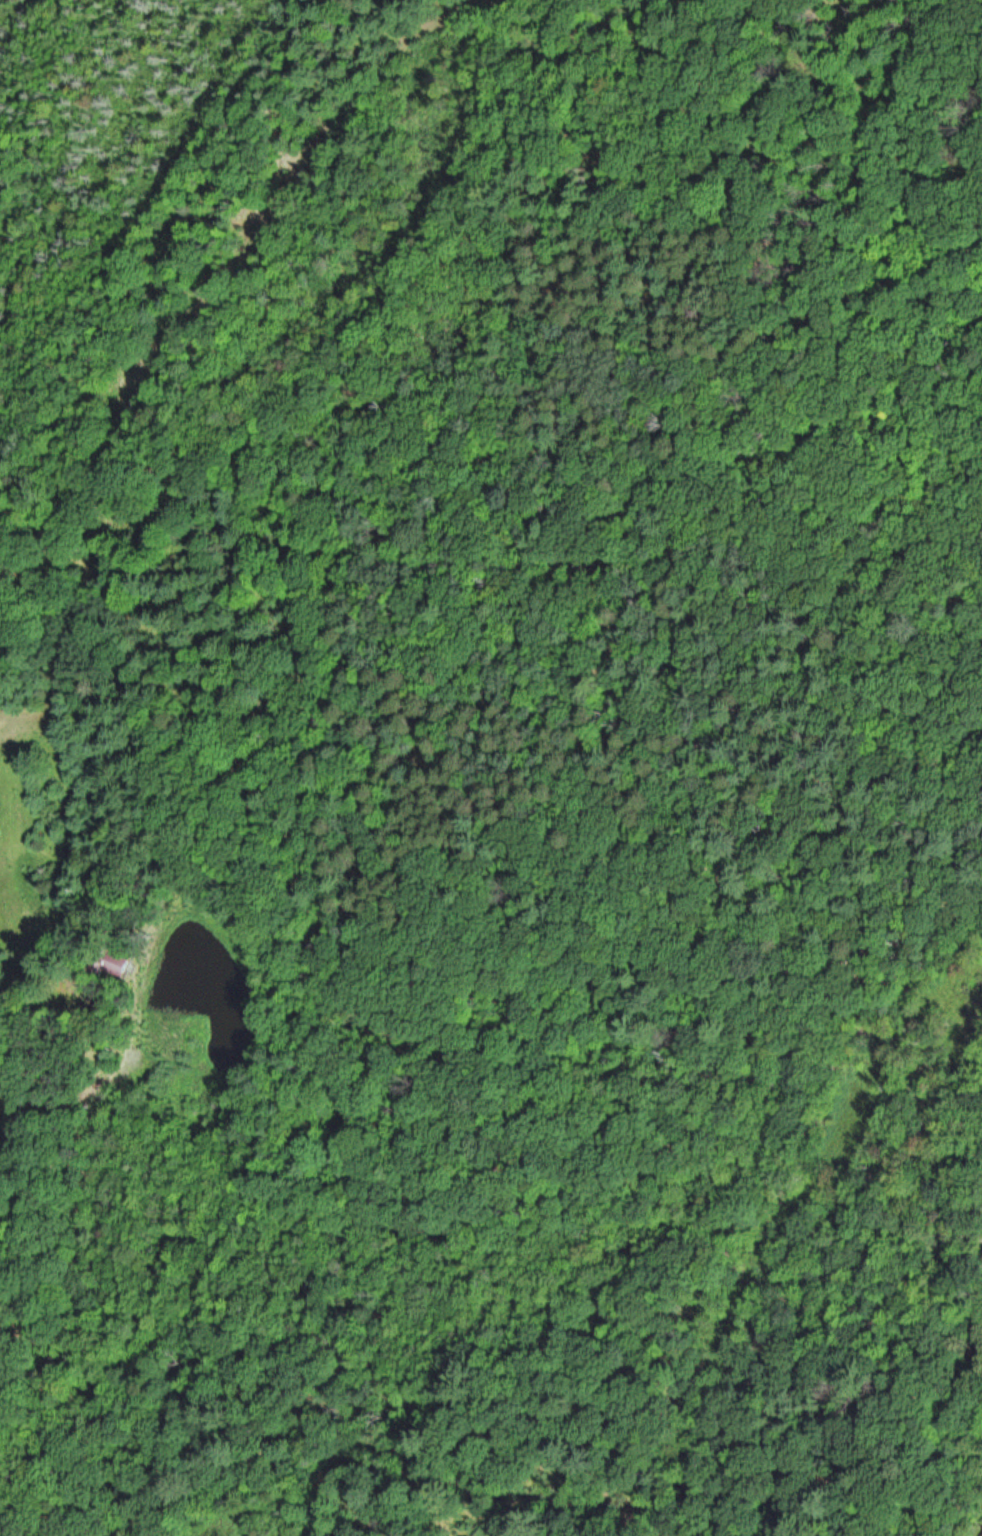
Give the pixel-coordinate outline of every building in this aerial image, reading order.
[(133,961),(108,952),(102,972),(127,980),(133,961)]
